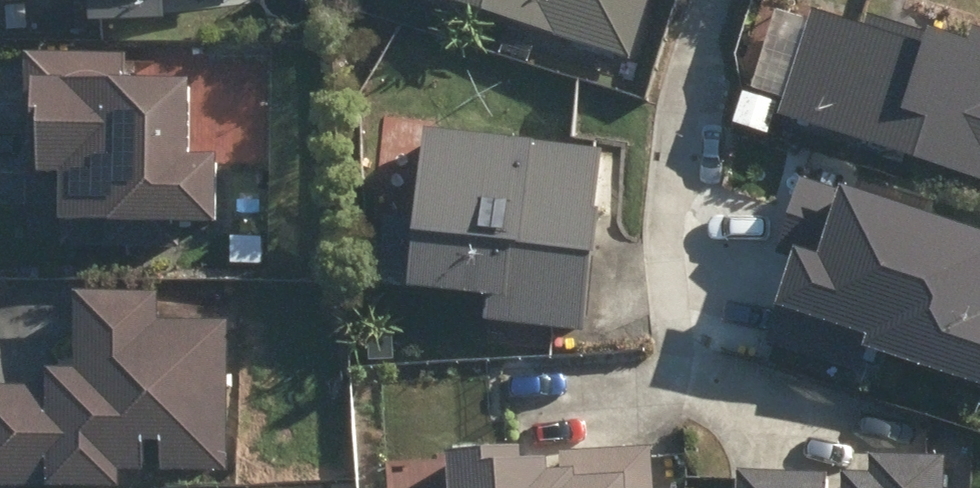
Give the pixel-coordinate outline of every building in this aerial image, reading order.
[(105,17),(174,15),(174,0),(105,0),(105,17)] [(635,58),(653,0),(457,0),(635,58)] [(786,114),(979,177),(979,42),(941,29),(939,36),(874,15),(871,23),(822,7),(786,114)] [(69,171),(68,244),(118,245),(118,219),(229,220),(230,153),(201,152),(202,79),(130,78),(131,55),(36,54),(36,145),(55,145),(55,171),(69,171)] [(607,148),(438,127),(426,223),(396,219),(389,282),(421,286),(422,283),(497,292),(494,315),(588,327),(598,250),(601,251),(607,208),(599,207),(607,148)] [(853,183),(850,191),(810,178),(785,252),(801,257),(774,339),(864,370),(873,344),(979,380),(979,226),(853,183)] [(125,485),(125,469),(148,469),(148,435),(167,435),(167,469),(227,469),(228,321),(163,321),(163,294),(83,293),(82,369),(55,368),(54,386),(0,386),(0,485),(125,485)] [(462,487),(657,487),(655,447),(568,451),(568,468),(557,469),(556,456),(533,457),(533,445),(460,449),(462,487)] [(956,456),(884,454),(884,473),(856,472),(855,487),(956,487),(956,456)] [(832,474),(746,471),(746,487),(831,487),(832,474)]
